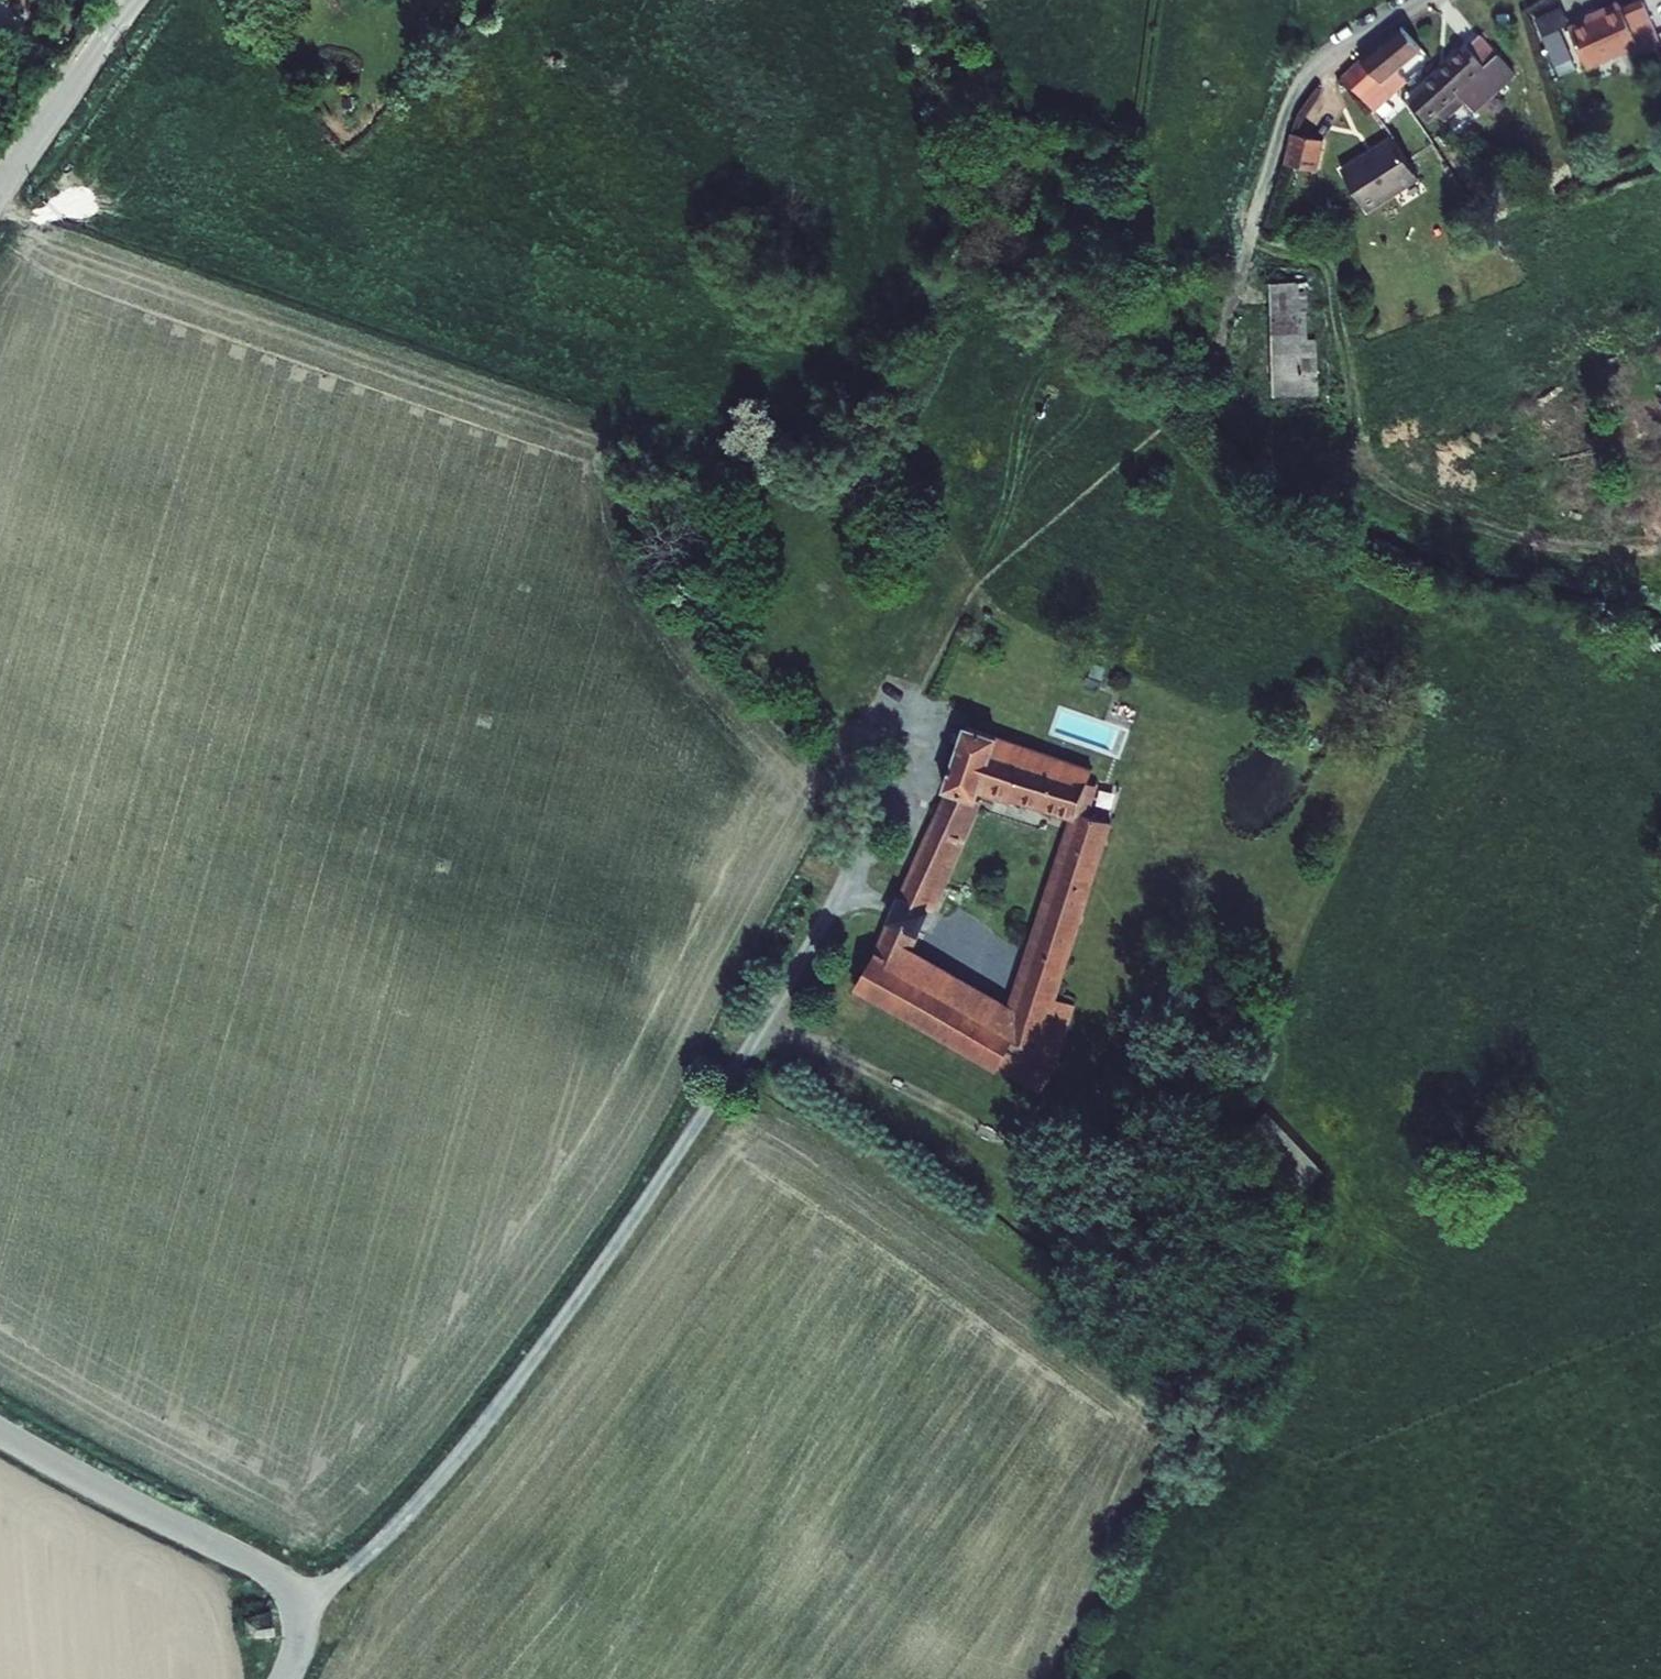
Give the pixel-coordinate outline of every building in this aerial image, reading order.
[(1584,55),(1654,25),(1644,0),(1621,0),(1601,0),(1567,14),(1584,55)] [(1347,61),(1381,97),(1413,70),(1402,56),(1428,34),(1409,12),(1383,32),(1347,61)] [(1467,72),(1474,80),(1508,51),(1485,25),(1418,82),(1434,101),(1467,72)] [(1295,114),(1287,143),(1291,144),(1315,151),(1323,121),(1298,115),(1295,114)] [(1338,150),(1364,193),(1418,161),(1393,117),(1338,150)] [(1271,268),(1276,369),(1293,368),(1292,359),(1302,358),(1302,355),(1315,354),(1314,343),(1318,342),(1310,288),(1299,289),(1298,268),(1271,268)] [(961,793),(921,870),(951,882),(998,787),(1028,796),(1029,791),(1093,809),(1102,811),(1112,782),(1102,779),(1108,762),(979,723),(954,787),(961,793)] [(911,890),(868,973),(1009,1053),(1023,1035),(1052,1053),(1073,980),(1122,817),(1102,811),(1093,809),(1030,1000),(1009,988),(998,1007),(913,958),(923,939),(940,904),(911,890)] [(921,870),(911,890),(940,904),(951,882),(921,870)] [(923,939),(913,958),(998,1007),(1009,988),(923,939)]
